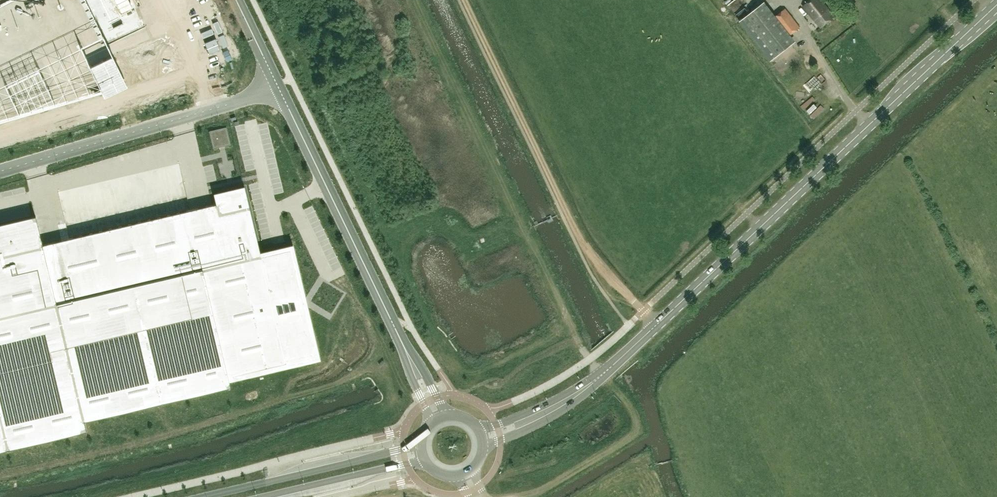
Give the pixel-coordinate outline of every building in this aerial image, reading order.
[(101,91),(105,98),(127,87),(85,0),(0,0),(0,121),(101,91)] [(822,0),(813,0),(804,7),(821,27),(835,16),(822,0)] [(788,36),(773,17),(762,3),(740,21),(771,60),(793,43),(788,36)] [(800,26),(786,8),(773,17),(788,36),(800,26)] [(86,431),(84,421),(230,386),(229,381),(230,381),(229,377),(262,369),(287,363),(296,361),(315,356),(305,313),(303,303),(300,292),(290,249),(262,256),(261,252),(260,252),(244,186),(244,187),(215,194),(217,203),(42,244),(36,216),(0,224),(0,451),(86,431)]
